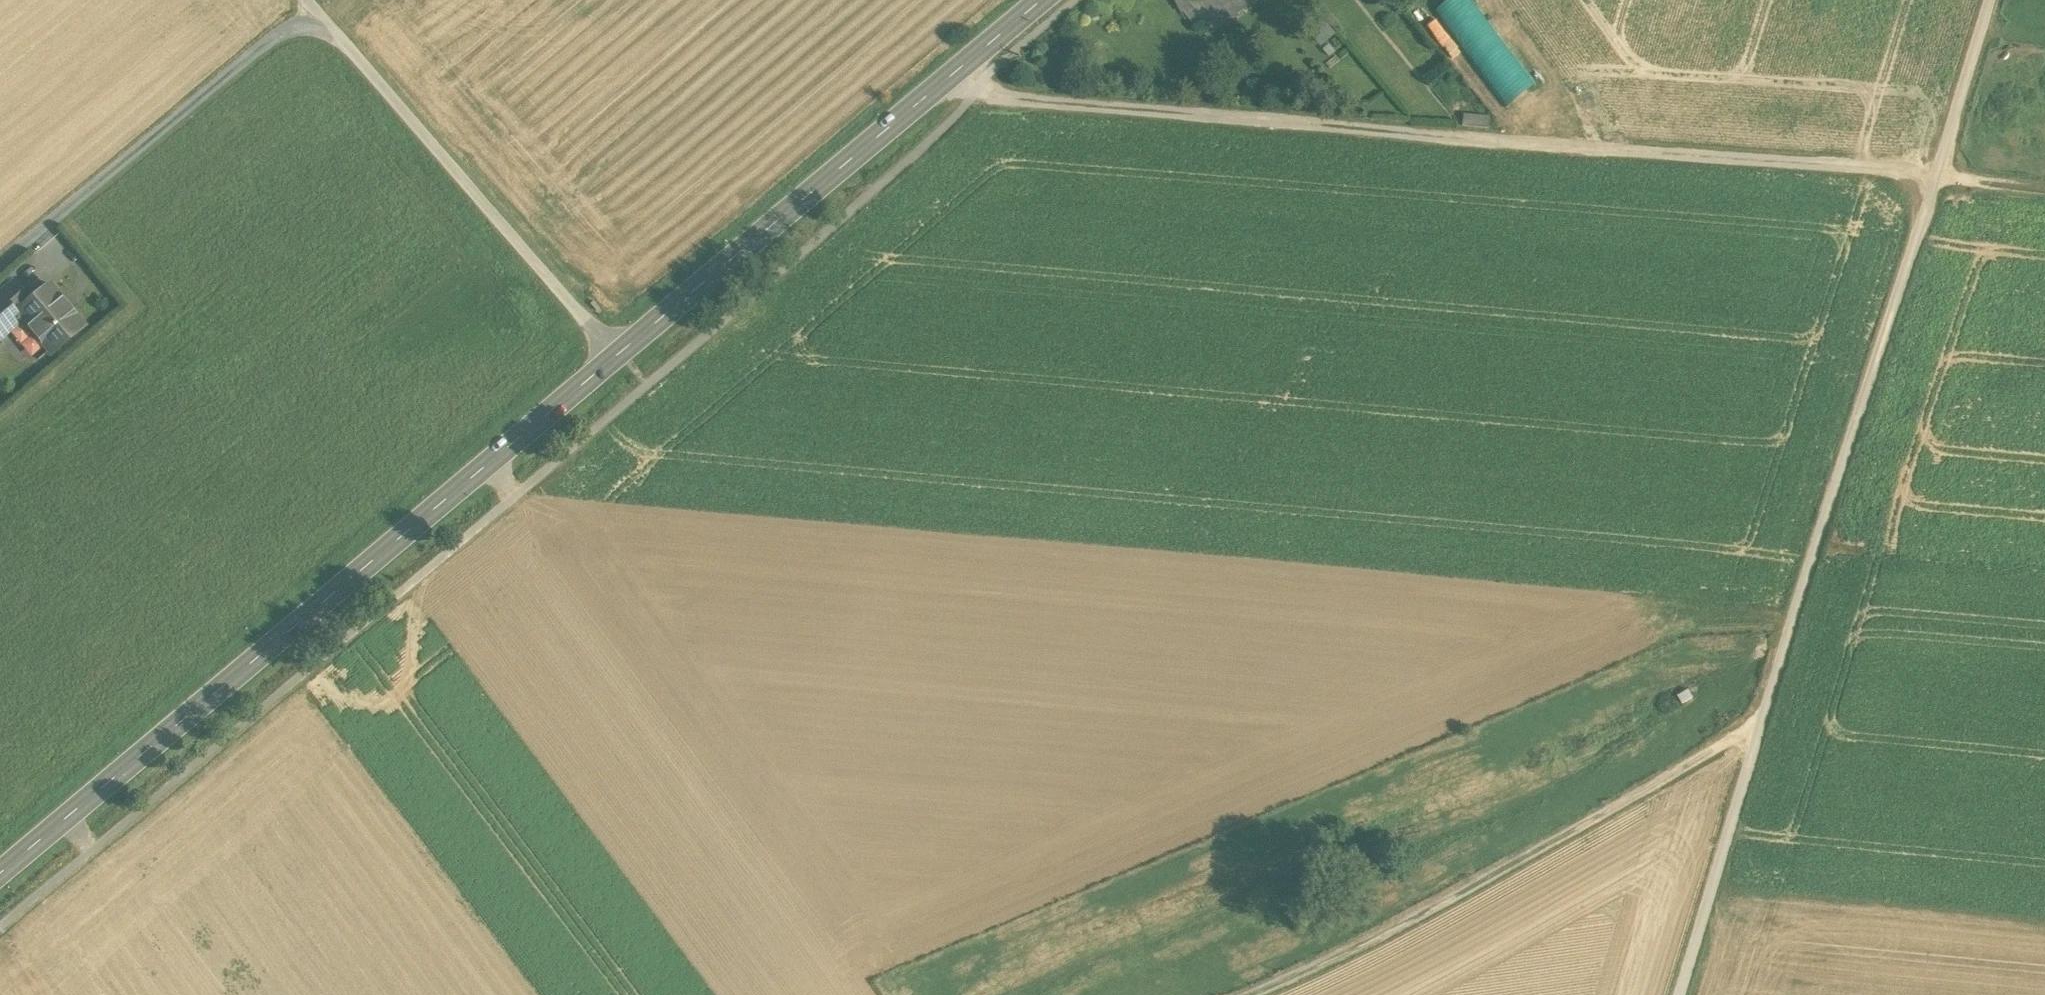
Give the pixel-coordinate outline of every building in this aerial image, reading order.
[(1188,1),(1213,31),(1244,6),(1239,0),(1190,0),(1188,1)] [(0,294),(0,338),(22,320),(15,313),(28,302),(13,283),(0,294)] [(84,326),(49,284),(28,302),(15,313),(22,320),(50,354),(84,326)]
